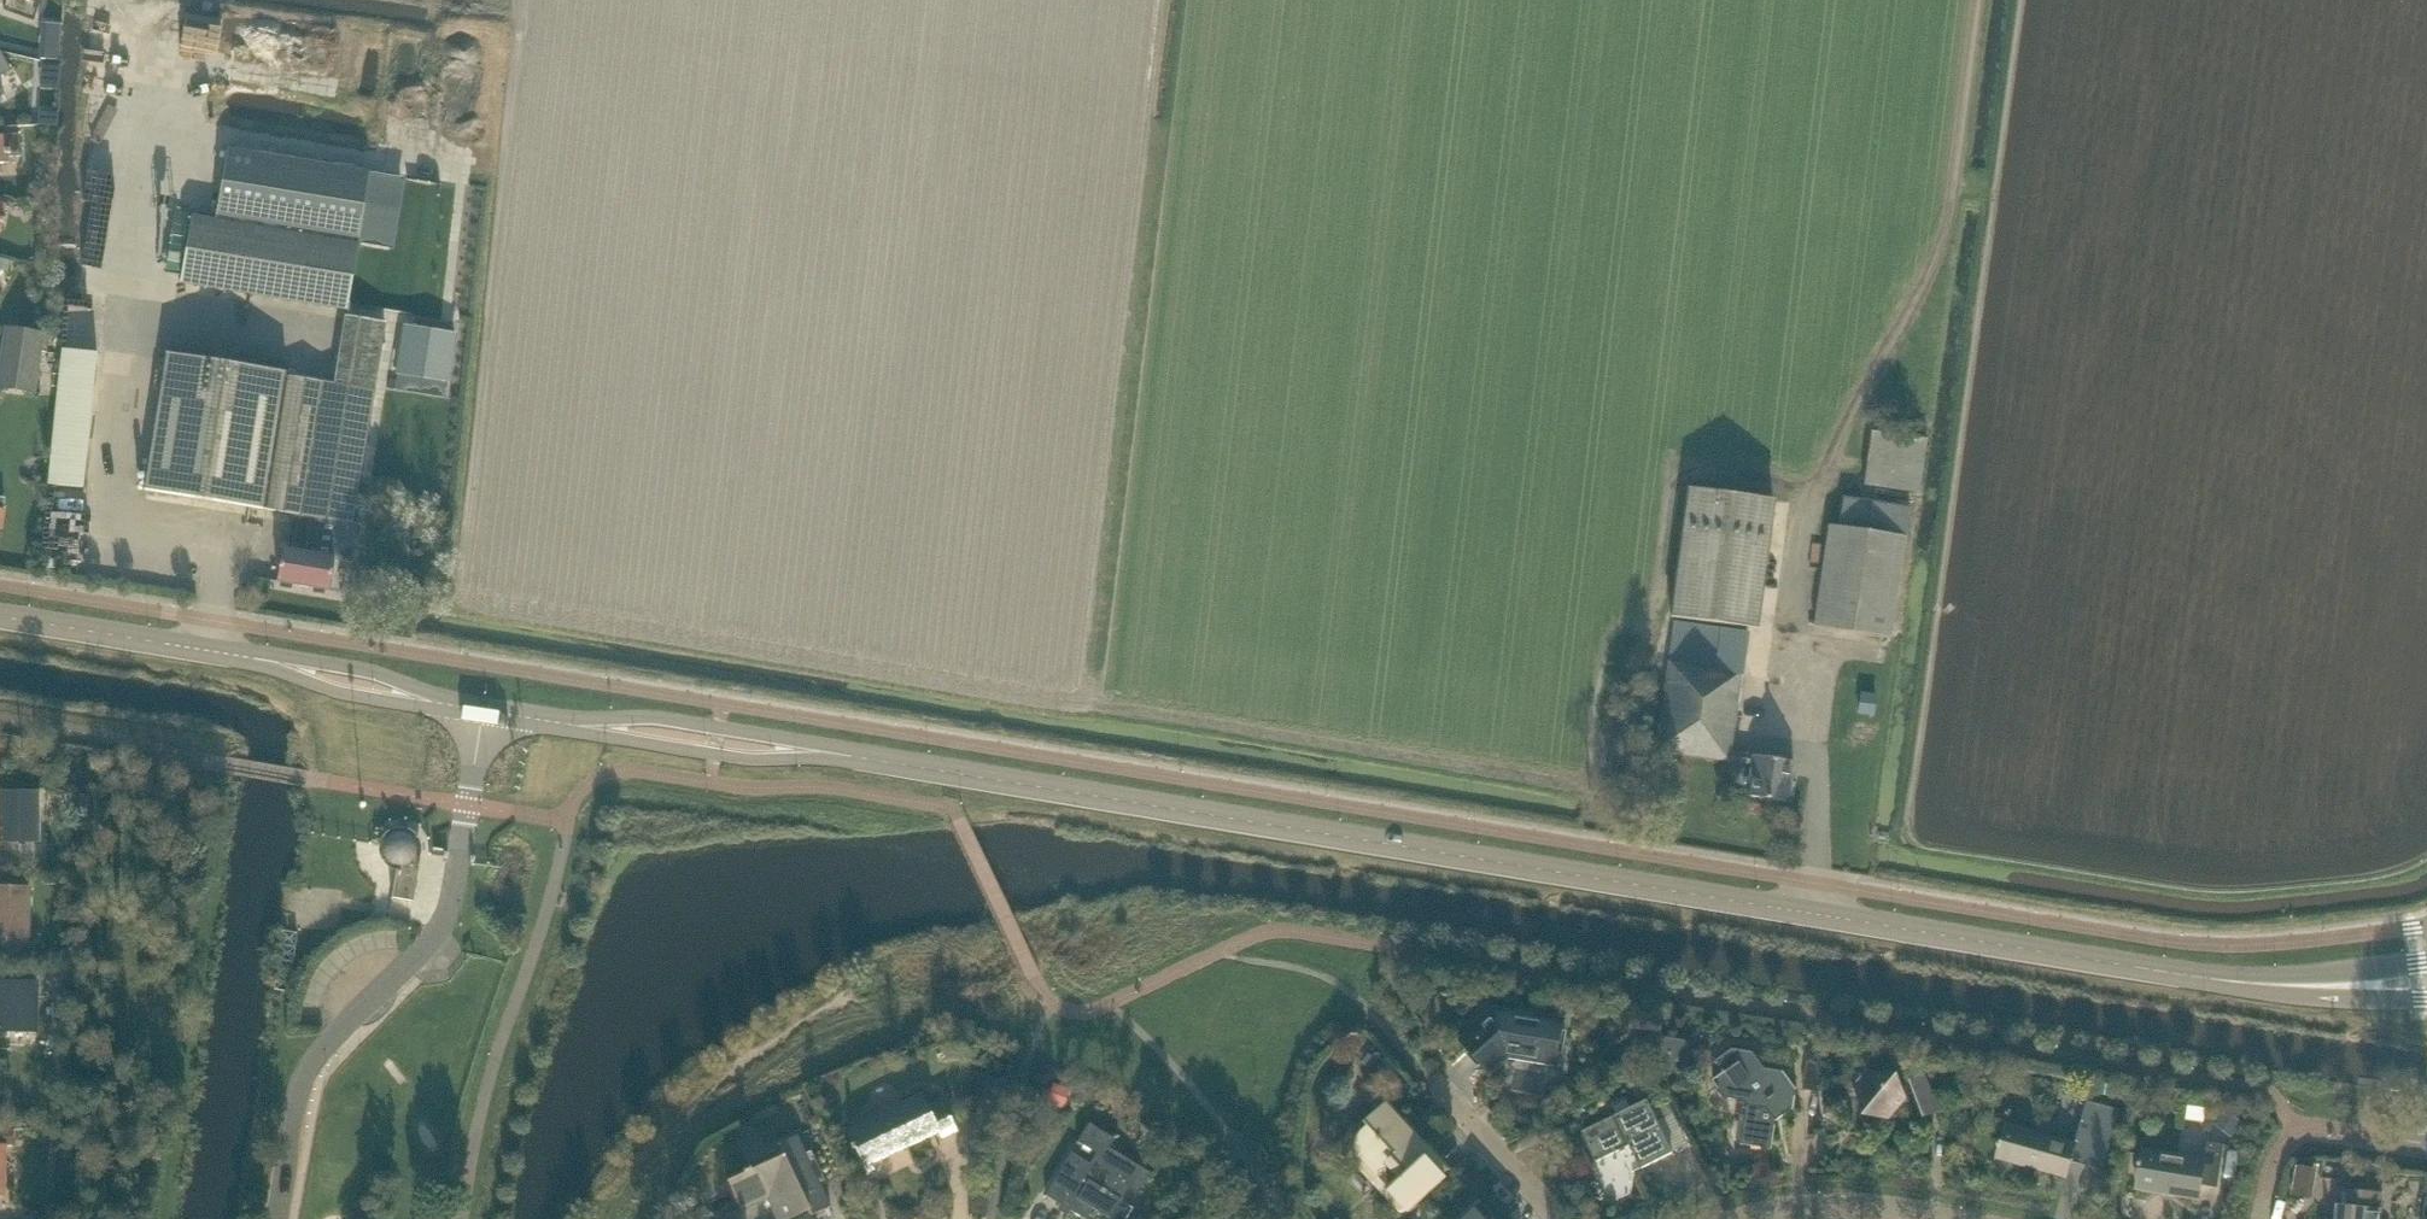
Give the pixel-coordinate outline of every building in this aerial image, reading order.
[(18,134),(17,128),(3,129),(3,135),(0,136),(0,163),(9,163),(9,157),(20,157),(19,134),(18,134)] [(359,244),(371,173),(228,149),(216,220),(230,222),(359,244)] [(230,222),(216,220),(192,216),(181,282),(347,310),(359,244),(230,222)] [(7,271),(9,260),(0,259),(0,269),(7,271)] [(379,357),(385,322),(347,316),(341,351),(379,357)] [(406,324),(397,377),(445,385),(454,332),(406,324)] [(43,333),(7,327),(0,375),(0,387),(34,392),(43,333)] [(82,487),(98,358),(66,354),(50,483),(82,487)] [(374,390),(288,376),(167,357),(145,490),(296,514),(290,550),(283,549),(278,581),(329,590),(334,557),(311,553),(317,518),(353,524),(374,390)] [(1919,493),(1927,440),(1871,431),(1862,486),(1919,493)] [(1756,629),(1773,503),(1687,492),(1670,617),(1756,629)] [(1909,508),(1870,502),(1844,499),(1840,527),(1829,526),(1814,625),(1891,637),(1909,508)] [(1691,664),(1697,627),(1675,623),(1668,667),(1654,665),(1651,685),(1666,688),(1656,751),(1727,762),(1728,761),(1751,764),(1746,796),(1788,802),(1793,762),(1753,755),(1753,756),(1730,753),(1742,676),(1720,672),(1720,669),(1691,664)] [(37,841),(38,794),(13,793),(13,795),(2,795),(2,805),(0,805),(0,840),(37,841)] [(402,842),(404,829),(403,829),(402,832),(394,833),(387,838),(383,846),(384,854),(389,862),(397,865),(391,899),(393,899),(393,898),(414,901),(414,900),(412,900),(417,870),(419,870),(419,869),(415,868),(416,861),(415,853),(410,845),(402,842)] [(29,889),(0,888),(0,936),(28,936),(29,889)] [(36,1030),(36,983),(12,983),(12,984),(0,985),(0,995),(0,1030),(36,1030)] [(1557,1063),(1564,1020),(1497,1009),(1463,1039),(1492,1071),(1517,1050),(1538,1053),(1538,1059),(1557,1063)] [(1663,1037),(1658,1060),(1665,1076),(1683,1069),(1690,1048),(1686,1041),(1663,1037)] [(1772,1148),(1777,1120),(1794,1108),(1797,1088),(1785,1071),(1766,1068),(1754,1052),(1734,1048),(1717,1060),(1725,1072),(1714,1080),(1726,1097),(1746,1100),(1750,1105),(1752,1105),(1745,1144),(1772,1148)] [(1899,1076),(1870,1071),(1860,1069),(1853,1077),(1867,1114),(1892,1118),(1908,1099),(1906,1093),(1915,1090),(1925,1116),(1940,1110),(1926,1074),(1910,1079),(1899,1078),(1899,1076)] [(942,1100),(927,1107),(921,1093),(846,1129),(867,1174),(874,1171),(870,1165),(938,1133),(941,1139),(957,1132),(942,1100)] [(1642,1168),(1674,1152),(1649,1100),(1584,1131),(1598,1160),(1631,1144),(1642,1168)] [(2008,1123),(1998,1159),(2067,1178),(2072,1161),(2104,1170),(2121,1111),(2088,1101),(2080,1129),(2076,1142),(2008,1123)] [(1413,1149),(1421,1141),(1388,1104),(1369,1122),(1377,1130),(1369,1137),(1366,1141),(1363,1145),(1363,1155),(1366,1160),(1379,1174),(1378,1175),(1408,1208),(1445,1175),(1427,1155),(1422,1160),(1423,1159),(1423,1158),(1423,1156),(1423,1155),(1423,1154),(1422,1153),(1418,1149),(1417,1149),(1416,1148),(1414,1148),(1413,1149)] [(1114,1139),(1089,1123),(1078,1142),(1097,1154),(1091,1165),(1071,1153),(1045,1196),(1084,1218),(1086,1218),(1092,1208),(1109,1218),(1119,1200),(1129,1206),(1149,1173),(1109,1148),(1114,1139)] [(830,1206),(798,1135),(778,1145),(781,1150),(748,1165),(750,1168),(744,1170),(745,1173),(728,1181),(742,1211),(768,1199),(777,1218),(789,1218),(808,1210),(811,1215),(830,1206)] [(2219,1187),(2226,1145),(2209,1142),(2206,1160),(2144,1150),(2137,1187),(2200,1197),(2203,1185),(2219,1187)] [(2339,1185),(2340,1175),(2326,1174),(2326,1184),(2339,1185)] [(2383,1194),(2341,1190),(2338,1218),(2381,1218),(2383,1194)] [(1481,1206),(1467,1218),(1493,1218),(1481,1206)]
